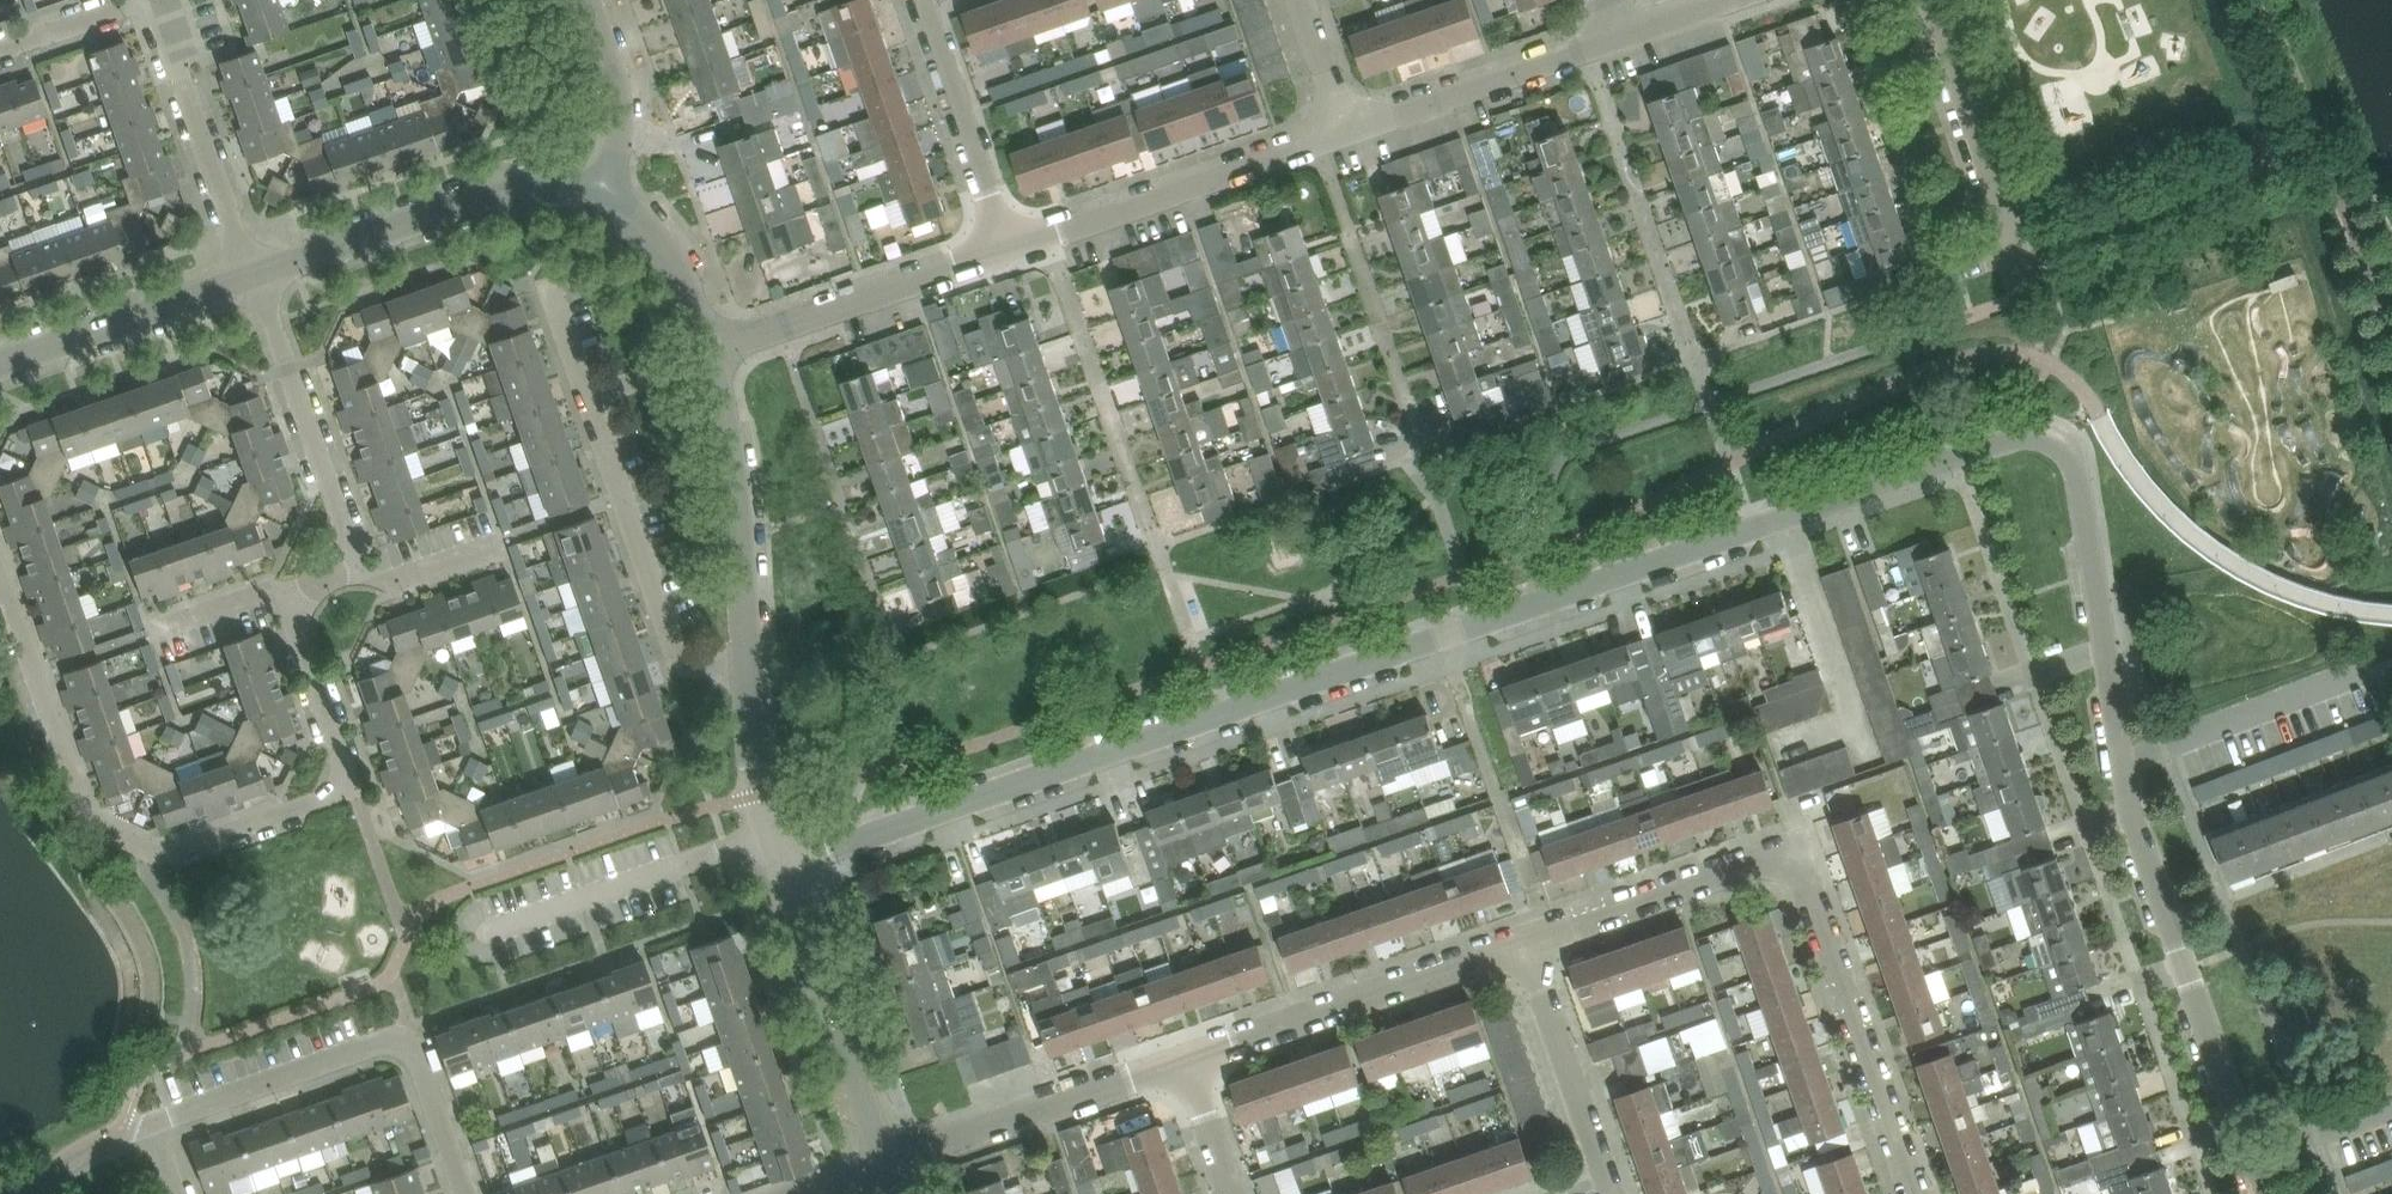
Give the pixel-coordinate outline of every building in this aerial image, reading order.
[(29,13),(38,9),(34,0),(24,0),(29,13)] [(279,0),(239,0),(245,17),(281,5),(279,0)] [(462,0),(421,0),(427,18),(464,5),(462,0)] [(677,15),(714,2),(713,0),(671,0),(677,15)] [(757,19),(768,15),(762,0),(750,0),(757,19)] [(777,17),(789,13),(784,0),(771,0),(777,17)] [(837,6),(820,12),(829,40),(879,22),(872,0),(855,0),(837,6)] [(1012,56),(1040,46),(1035,32),(1024,0),(1003,0),(994,3),(1007,42),(1012,56)] [(1056,0),(1024,0),(1035,32),(1063,22),(1056,0)] [(1087,0),(1056,0),(1063,22),(1092,12),(1087,0)] [(1104,8),(1127,0),(1101,0),(1104,8)] [(1266,0),(1250,0),(1238,4),(1243,18),(1269,9),(1266,0)] [(1438,7),(1451,44),(1480,35),(1468,0),(1458,0),(1438,7)] [(1480,16),(1491,12),(1487,0),(1475,0),(1480,16)] [(1522,10),(1550,0),(1519,0),(1522,10)] [(22,15),(17,1),(8,4),(13,18),(22,15)] [(724,30),(714,2),(677,15),(686,44),(724,30)] [(1007,42),(994,3),(966,13),(979,52),(1007,42)] [(290,31),(281,5),(245,17),(253,42),(249,43),(249,45),(272,37),(290,31)] [(472,30),(464,5),(427,18),(435,42),(472,30)] [(1225,19),(1221,7),(1200,14),(1204,26),(1225,19)] [(1451,44),(1438,7),(1410,17),(1423,54),(1451,44)] [(800,9),(789,13),(777,17),(789,54),(802,49),(795,31),(806,27),(800,9)] [(1274,22),(1269,9),(1243,18),(1247,31),(1274,22)] [(1200,14),(1173,23),(1177,35),(1204,26),(1200,14)] [(1817,14),(1789,23),(1798,49),(1793,51),(1803,81),(1847,66),(1837,37),(1826,41),(1817,14)] [(775,34),(768,15),(757,19),(764,38),(775,34)] [(1423,54),(1410,17),(1382,26),(1395,64),(1423,54)] [(1172,21),(1144,30),(1145,34),(1149,46),(1177,36),(1177,35),(1173,23),(1172,21)] [(363,25),(368,39),(377,35),(372,22),(363,25)] [(889,49),(879,22),(829,40),(839,67),(855,61),(889,49)] [(1279,35),(1274,22),(1247,31),(1252,45),(1279,35)] [(1236,23),(1208,33),(1214,51),(1242,42),(1236,23)] [(1395,64),(1382,26),(1353,36),(1366,73),(1395,64)] [(347,31),(352,44),(361,41),(356,27),(347,31)] [(472,30),(435,42),(444,67),(481,54),(472,30)] [(733,59),(723,31),(686,44),(696,72),(733,59)] [(1149,46),(1145,34),(1124,41),(1128,53),(1149,46)] [(382,49),(377,35),(368,39),(373,52),(382,49)] [(1283,49),(1279,35),(1252,45),(1257,58),(1283,49)] [(1751,81),(1768,75),(1754,35),(1737,41),(1745,64),(1751,81)] [(1188,40),(1179,42),(1186,61),(1194,58),(1188,40)] [(88,53),(96,76),(97,78),(133,65),(125,41),(88,53)] [(366,55),(361,41),(352,44),(356,58),(366,55)] [(1179,42),(1151,52),(1157,70),(1186,61),(1179,42)] [(1740,71),(1731,44),(1717,49),(1727,76),(1740,71)] [(809,69),(802,49),(789,54),(796,74),(809,69)] [(898,76),(889,49),(855,61),(839,67),(848,94),(865,88),(898,76)] [(1288,62),(1283,49),(1257,58),(1262,72),(1288,62)] [(1727,76),(1717,49),(1704,53),(1713,80),(1726,76),(1727,76)] [(265,74),(264,72),(257,50),(220,62),(229,87),(265,74)] [(1094,50),(1076,57),(1080,70),(1099,63),(1094,50)] [(495,79),(485,52),(481,54),(444,67),(435,70),(443,92),(457,99),(461,90),(495,79)] [(1151,52),(1115,65),(1121,83),(1157,70),(1151,52)] [(1713,80),(1704,53),(1691,58),(1700,85),(1713,80)] [(1080,70),(1076,57),(1056,64),(1060,77),(1080,70)] [(389,63),(392,73),(406,68),(403,58),(389,63)] [(1700,85),(1691,58),(1678,62),(1687,89),(1695,86),(1700,85)] [(706,100),(743,87),(733,59),(696,72),(706,100)] [(1293,76),(1288,62),(1262,72),(1266,85),(1293,76)] [(1705,114),(1695,86),(1687,89),(1678,62),(1652,72),(1661,98),(1650,101),(1660,130),(1705,114)] [(142,90),(133,65),(97,78),(105,102),(142,90)] [(1237,118),(1223,79),(1219,66),(1191,76),(1195,89),(1209,128),(1237,118)] [(1857,93),(1847,66),(1803,81),(1813,109),(1816,108),(1816,107),(1857,93)] [(410,77),(406,68),(392,73),(395,82),(410,77)] [(1040,69),(1020,77),(1024,90),(1044,82),(1040,69)] [(1102,69),(1082,76),(1086,89),(1106,82),(1102,69)] [(1265,108),(1252,69),(1223,79),(1237,118),(1265,108)] [(1727,76),(1726,76),(1733,96),(1747,91),(1740,71),(1727,76)] [(274,99),(265,74),(229,87),(238,112),(274,99)] [(372,74),(358,79),(362,89),(375,84),(372,74)] [(908,103),(898,76),(865,88),(875,115),(908,103)] [(1086,89),(1082,76),(1063,84),(1067,95),(1086,89)] [(1020,77),(990,87),(995,100),(1024,90),(1020,77)] [(54,78),(45,82),(44,82),(49,95),(58,92),(54,78)] [(35,79),(11,87),(23,124),(47,115),(43,101),(35,79)] [(362,89),(358,79),(345,84),(348,93),(362,89)] [(744,113),(796,96),(796,94),(791,81),(768,89),(767,89),(739,99),(744,113)] [(820,103),(813,83),(801,87),(808,108),(820,103)] [(309,91),(312,101),(327,96),(323,86),(309,91)] [(11,87),(0,91),(0,132),(23,124),(11,87)] [(1047,89),(1026,96),(1030,108),(1051,100),(1047,89)] [(1209,128),(1195,89),(1167,99),(1180,137),(1209,128)] [(150,114),(142,90),(105,102),(114,127),(150,114)] [(63,105),(58,92),(49,95),(54,109),(63,105)] [(463,143),(452,109),(457,99),(443,92),(443,94),(419,102),(422,111),(435,147),(436,152),(463,143)] [(1866,120),(1857,93),(1816,107),(1816,108),(1826,105),(1830,119),(1821,122),(1816,124),(1820,136),(1866,120)] [(330,106),(327,96),(312,101),(315,110),(330,106)] [(749,127),(801,109),(796,96),(744,113),(749,127)] [(1030,108),(1026,96),(1006,103),(1010,115),(1030,108)] [(282,124),(282,123),(274,99),(238,112),(246,135),(241,137),(241,138),(282,124)] [(1180,137),(1167,99),(1139,109),(1152,146),(1152,147),(1180,137)] [(492,117),(496,109),(483,102),(479,111),(492,117)] [(828,124),(820,103),(808,108),(815,128),(828,124)] [(875,115),(857,121),(866,149),(917,131),(908,103),(875,115)] [(1763,112),(1767,124),(1785,118),(1781,106),(1763,112)] [(435,147),(422,111),(399,120),(411,155),(435,147)] [(487,125),(492,117),(479,111),(475,119),(487,125)] [(1140,151),(1127,113),(1099,123),(1112,161),(1140,151)] [(159,138),(150,114),(114,127),(122,151),(159,138)] [(1715,142),(1705,114),(1660,130),(1669,157),(1715,142)] [(1739,120),(1743,132),(1760,126),(1756,114),(1739,120)] [(1579,158),(1569,130),(1556,134),(1549,115),(1527,123),(1534,143),(1538,141),(1543,156),(1529,161),(1533,174),(1579,158)] [(1789,129),(1785,118),(1767,124),(1771,135),(1789,129)] [(292,156),(299,142),(291,120),(282,123),(282,124),(241,138),(250,163),(284,152),(292,156)] [(411,155),(399,120),(375,128),(387,163),(411,155)] [(1876,148),(1866,120),(1820,136),(1830,164),(1876,148)] [(1487,129),(1486,129),(1489,139),(1511,131),(1507,122),(1487,129)] [(1112,161),(1099,123),(1070,133),(1084,171),(1112,161)] [(1764,138),(1760,126),(1743,132),(1746,144),(1764,138)] [(61,131),(66,144),(76,141),(71,127),(61,131)] [(387,163),(375,128),(351,136),(364,172),(387,163)] [(1482,176),(1500,170),(1493,152),(1489,139),(1486,129),(1468,135),(1476,158),(1482,176)] [(927,158),(917,131),(866,149),(854,153),(859,167),(889,157),(894,169),(927,158)] [(760,133),(759,134),(723,146),(732,174),(770,162),(760,133)] [(1084,171),(1070,133),(1042,143),(1056,181),(1084,171)] [(340,180),(328,144),(326,145),(323,136),(299,144),(299,142),(292,156),(303,161),(314,195),(341,185),(340,180)] [(364,172),(351,136),(328,144),(340,180),(364,172)] [(167,162),(159,138),(122,151),(131,175),(167,162)] [(820,143),(827,162),(840,158),(832,138),(820,143)] [(1472,165),(1462,138),(1449,143),(1458,169),(1460,169),(1472,165)] [(80,154),(76,141),(66,144),(71,158),(80,154)] [(1679,185),(1724,169),(1715,142),(1669,157),(1679,185)] [(1056,181),(1042,143),(1014,153),(1028,191),(1056,181)] [(1458,169),(1449,143),(1436,147),(1445,174),(1458,169)] [(1445,174),(1436,147),(1422,152),(1431,179),(1445,174)] [(1885,175),(1876,148),(1830,164),(1839,191),(1885,175)] [(1431,179),(1422,152),(1409,156),(1418,183),(1427,181),(1431,179)] [(805,159),(812,178),(824,174),(817,155),(805,159)] [(1436,207),(1427,181),(1418,183),(1409,156),(1383,165),(1393,192),(1382,196),(1391,223),(1421,213),(1436,207)] [(846,178),(840,158),(827,162),(834,182),(846,178)] [(936,185),(927,158),(894,169),(903,197),(936,185)] [(1588,186),(1579,158),(1533,174),(1543,201),(1588,186)] [(51,161),(37,166),(40,175),(54,170),(51,161)] [(181,187),(172,161),(167,162),(131,175),(131,176),(122,179),(130,202),(143,209),(147,199),(181,187)] [(1783,167),(1787,179),(1803,173),(1800,161),(1783,167)] [(778,190),(770,162),(732,174),(741,203),(778,190)] [(1481,192),(1472,165),(1460,169),(1470,196),(1481,192)] [(40,175),(37,166),(23,170),(27,180),(40,175)] [(91,167),(81,171),(87,185),(96,182),(91,167)] [(1734,197),(1724,169),(1679,185),(1689,212),(1734,197)] [(1757,175),(1761,187),(1779,181),(1775,169),(1757,175)] [(0,173),(0,181),(3,188),(12,185),(7,171),(0,173)] [(87,185),(81,171),(72,175),(77,189),(87,185)] [(1807,185),(1803,173),(1787,179),(1790,190),(1807,185)] [(831,193),(824,174),(812,178),(818,197),(831,193)] [(276,192),(282,179),(274,175),(268,188),(269,188),(276,192)] [(1894,203),(1885,175),(1839,191),(1849,219),(1850,219),(1850,218),(1894,203)] [(57,178),(44,183),(47,193),(61,188),(57,178)] [(291,183),(282,179),(276,192),(283,195),(285,196),(291,183)] [(1783,193),(1779,181),(1761,187),(1765,199),(1783,193)] [(47,193),(44,183),(29,188),(32,198),(47,193)] [(1509,195),(1505,184),(1487,190),(1491,201),(1509,195)] [(946,212),(936,185),(903,197),(913,224),(946,212)] [(1598,213),(1588,186),(1543,201),(1553,230),(1567,225),(1567,224),(1598,213)] [(283,195),(276,192),(269,188),(264,199),(278,206),(283,195)] [(787,218),(778,190),(741,203),(751,231),(787,218)] [(860,212),(853,191),(840,195),(847,216),(860,212)] [(14,194),(5,197),(11,212),(20,209),(14,194)] [(5,197),(0,199),(0,210),(2,215),(11,212),(5,197)] [(1744,224),(1734,197),(1689,212),(1698,240),(1744,224)] [(1514,211),(1510,200),(1493,206),(1497,217),(1514,211)] [(150,252),(138,218),(143,209),(130,202),(130,203),(106,212),(109,221),(121,256),(123,261),(150,252)] [(849,245),(839,218),(833,202),(819,207),(835,251),(849,245)] [(1904,230),(1894,203),(1850,218),(1850,219),(1859,246),(1904,230)] [(1491,219),(1487,207),(1470,213),(1474,225),(1491,219)] [(169,211),(165,219),(178,226),(182,217),(169,211)] [(1519,225),(1514,211),(1497,217),(1502,231),(1519,225)] [(787,218),(751,231),(761,259),(797,247),(816,240),(806,212),(787,218)] [(870,238),(860,212),(847,216),(857,243),(870,238)] [(1430,239),(1421,213),(1391,223),(1401,251),(1431,240),(1430,239)] [(1607,241),(1598,213),(1567,224),(1567,225),(1576,251),(1607,241)] [(1801,222),(1805,234),(1821,228),(1817,217),(1801,222)] [(174,234),(178,226),(165,219),(161,228),(174,234)] [(1495,231),(1491,219),(1474,225),(1478,237),(1495,231)] [(121,256),(109,221),(85,229),(98,265),(121,256)] [(1218,222),(1201,228),(1221,283),(1238,277),(1280,263),(1309,252),(1300,225),(1270,235),(1254,240),(1259,255),(1238,262),(1229,237),(1224,239),(1218,222)] [(1753,252),(1744,224),(1698,240),(1708,267),(1753,252)] [(1794,224),(1776,231),(1780,242),(1798,236),(1794,224)] [(1825,240),(1821,228),(1805,234),(1809,246),(1825,240)] [(98,265),(85,229),(62,237),(74,273),(98,265)] [(1868,273),(1823,290),(1830,308),(1897,285),(1891,266),(1914,258),(1904,230),(1859,246),(1868,273)] [(1203,258),(1193,231),(1180,236),(1190,263),(1203,258)] [(1445,234),(1432,239),(1430,239),(1431,240),(1401,251),(1410,278),(1440,268),(1456,263),(1445,234)] [(1190,263),(1180,236),(1168,240),(1177,267),(1183,265),(1190,263)] [(1802,249),(1798,236),(1780,242),(1784,255),(1802,249)] [(74,273),(62,237),(38,246),(50,281),(74,273)] [(1177,267),(1168,240),(1154,245),(1164,272),(1177,267)] [(1616,268),(1607,241),(1576,251),(1586,279),(1616,268)] [(14,254),(13,254),(10,245),(0,249),(0,300),(1,304),(28,294),(26,289),(14,254)] [(1164,272),(1154,245),(1141,250),(1150,277),(1161,273),(1164,272)] [(50,281),(38,246),(14,254),(26,289),(50,281)] [(1123,317),(1171,301),(1161,273),(1150,277),(1141,250),(1115,259),(1124,286),(1113,290),(1123,317)] [(1319,280),(1309,252),(1280,263),(1289,289),(1289,290),(1319,280)] [(1534,266),(1529,252),(1511,258),(1516,272),(1534,266)] [(1763,280),(1753,252),(1708,267),(1717,295),(1748,284),(1748,285),(1763,280)] [(1190,263),(1183,265),(1188,277),(1207,270),(1203,258),(1190,263)] [(1076,269),(1090,319),(1117,311),(1103,262),(1076,269)] [(1465,290),(1456,263),(1442,268),(1440,268),(1410,278),(1420,306),(1450,295),(1465,290)] [(1505,263),(1489,269),(1493,280),(1510,275),(1505,263)] [(1817,292),(1813,281),(1807,264),(1790,269),(1800,298),(1817,292)] [(1538,280),(1534,266),(1516,272),(1521,286),(1538,280)] [(1626,295),(1616,268),(1586,279),(1595,306),(1626,295)] [(470,272),(436,284),(450,323),(451,326),(457,329),(469,335),(482,309),(472,304),(467,288),(475,286),(470,272)] [(1514,286),(1510,275),(1493,280),(1497,292),(1514,286)] [(1247,305),(1238,277),(1221,283),(1230,311),(1247,305)] [(1329,307),(1319,280),(1289,290),(1289,289),(1272,295),(1283,323),(1329,307)] [(436,284),(412,292),(426,332),(450,323),(436,284)] [(1757,313),(1748,285),(1748,284),(1717,295),(1727,323),(1757,313)] [(1222,314),(1213,286),(1193,293),(1203,319),(1206,318),(1206,319),(1222,314)] [(1475,317),(1465,290),(1450,295),(1420,306),(1429,333),(1475,317)] [(412,292),(388,301),(401,340),(426,332),(412,292)] [(482,309),(469,335),(476,339),(487,344),(490,343),(530,329),(518,295),(504,300),(507,308),(491,314),(482,309)] [(1635,323),(1626,295),(1595,306),(1581,311),(1590,339),(1605,334),(1635,323)] [(388,301),(354,313),(359,326),(367,323),(372,339),(367,349),(394,361),(399,350),(402,343),(401,340),(388,301)] [(1162,334),(1157,318),(1175,312),(1171,301),(1123,317),(1132,345),(1162,334)] [(1529,329),(1519,302),(1502,308),(1512,335),(1529,329)] [(1251,316),(1247,305),(1230,311),(1234,322),(1251,316)] [(1338,334),(1329,307),(1283,323),(1293,351),(1308,345),(1338,334)] [(1553,321),(1548,307),(1531,313),(1536,327),(1553,321)] [(1004,311),(980,319),(995,361),(1040,345),(1031,318),(1009,325),(1004,311)] [(1226,324),(1222,314),(1206,319),(1210,330),(1226,324)] [(1484,345),(1475,317),(1429,333),(1439,361),(1469,350),(1468,350),(1484,345)] [(1558,335),(1553,321),(1536,327),(1541,341),(1558,335)] [(1636,355),(1643,353),(1646,352),(1644,348),(1647,347),(1648,344),(1645,335),(1642,334),(1640,335),(1635,323),(1605,334),(1590,339),(1591,342),(1599,366),(1606,386),(1642,373),(1636,355)] [(934,351),(924,324),(898,333),(908,360),(934,351)] [(530,329),(490,343),(499,368),(538,354),(530,329)] [(1533,341),(1529,329),(1512,335),(1516,347),(1533,341)] [(908,360),(898,333),(885,338),(894,365),(908,360)] [(1172,362),(1172,361),(1162,334),(1132,345),(1142,372),(1172,362)] [(1348,362),(1338,334),(1308,345),(1318,371),(1318,372),(1348,362)] [(894,365),(885,338),(871,342),(881,370),(894,365)] [(1241,368),(1232,340),(1212,347),(1221,375),(1241,368)] [(893,376),(877,382),(874,372),(881,370),(871,342),(858,347),(867,374),(844,382),(854,410),(899,395),(893,376)] [(1040,345),(995,361),(1005,389),(1050,373),(1040,345)] [(1244,353),(1249,366),(1265,360),(1261,347),(1244,353)] [(344,356),(331,361),(342,394),(378,382),(385,380),(385,379),(389,371),(394,362),(394,361),(367,349),(363,358),(347,364),(344,356)] [(1478,377),(1469,350),(1439,361),(1448,388),(1478,378),(1478,377)] [(451,372),(459,356),(450,351),(443,368),(451,372)] [(538,354),(499,368),(507,392),(547,378),(538,354)] [(1182,389),(1202,382),(1192,354),(1172,361),(1172,362),(1142,372),(1152,399),(1182,389)] [(942,378),(934,355),(905,365),(913,388),(942,378)] [(467,360),(459,356),(451,372),(460,376),(467,360)] [(1265,360),(1249,366),(1253,377),(1258,393),(1269,390),(1275,387),(1269,372),(1265,360)] [(1538,360),(1520,366),(1526,383),(1528,382),(1543,377),(1538,360)] [(1358,389),(1348,362),(1318,372),(1318,371),(1303,377),(1307,390),(1322,385),(1328,400),(1358,389)] [(206,379),(214,376),(209,363),(182,372),(199,421),(209,425),(221,400),(211,395),(206,379)] [(417,365),(413,373),(428,381),(432,372),(417,365)] [(1246,380),(1241,368),(1221,375),(1225,387),(1246,380)] [(199,421),(182,372),(155,382),(168,419),(186,413),(188,412),(190,417),(199,421)] [(1483,391),(1499,385),(1494,372),(1480,376),(1478,377),(1478,378),(1448,388),(1458,418),(1472,413),(1488,407),(1483,391)] [(413,373),(409,382),(424,389),(428,381),(413,373)] [(1050,373),(1005,389),(1014,416),(1030,411),(1060,400),(1050,373)] [(1543,377),(1528,382),(1533,397),(1550,391),(1545,376),(1543,377)] [(547,378),(507,392),(516,416),(556,403),(547,378)] [(168,419),(155,382),(128,391),(141,429),(142,429),(168,419)] [(347,407),(338,410),(342,422),(387,406),(378,382),(342,394),(347,407)] [(268,415),(257,386),(244,391),(246,399),(231,404),(221,400),(209,425),(221,431),(268,415)] [(977,398),(973,386),(957,391),(961,404),(977,398)] [(464,388),(455,391),(461,408),(470,404),(464,388)] [(1206,411),(1206,410),(1201,398),(1187,403),(1182,389),(1152,399),(1161,427),(1206,411)] [(1368,417),(1358,389),(1328,400),(1337,427),(1368,417)] [(141,429),(128,391),(101,400),(114,438),(141,429)] [(953,407),(949,394),(931,400),(936,413),(953,407)] [(909,422),(899,395),(854,410),(863,438),(909,422)] [(442,406),(444,413),(453,410),(449,397),(440,400),(442,406)] [(977,398),(961,404),(970,431),(987,425),(977,398)] [(387,406),(342,422),(346,433),(354,430),(359,443),(395,431),(411,425),(414,424),(406,399),(387,406)] [(114,438),(101,400),(74,410),(87,448),(114,438)] [(1069,428),(1060,400),(1030,411),(1039,436),(1040,438),(1069,428)] [(1488,407),(1472,413),(1478,430),(1504,422),(1513,419),(1508,401),(1488,407)] [(556,403),(516,416),(524,441),(564,427),(556,403)] [(1263,409),(1267,421),(1285,415),(1281,403),(1263,409)] [(470,404),(461,408),(467,424),(476,420),(470,404)] [(957,419),(953,407),(936,413),(940,425),(957,419)] [(74,410),(47,419),(64,467),(68,458),(67,455),(87,448),(74,410)] [(458,424),(453,410),(444,413),(449,427),(458,424)] [(1215,439),(1206,411),(1161,427),(1171,454),(1201,444),(1215,439)] [(1239,417),(1243,429),(1260,423),(1256,411),(1239,417)] [(286,441),(282,430),(274,433),(268,415),(221,431),(229,435),(234,433),(242,456),(286,441)] [(1289,427),(1285,415),(1267,421),(1271,432),(1289,427)] [(1378,445),(1368,417),(1337,427),(1318,435),(1334,482),(1354,474),(1347,456),(1378,445)] [(64,467),(47,419),(20,429),(25,442),(33,439),(38,455),(34,465),(59,477),(64,467)] [(918,449),(909,422),(863,438),(873,465),(903,455),(902,455),(918,449)] [(1265,435),(1260,423),(1243,429),(1247,441),(1265,435)] [(564,427),(524,441),(533,465),(573,451),(564,427)] [(1079,455),(1069,428),(1040,438),(1040,439),(1023,444),(1032,471),(1079,455)] [(363,456),(355,459),(359,470),(404,455),(395,431),(359,443),(363,456)] [(481,436),(472,439),(478,456),(487,453),(481,436)] [(992,440),(975,446),(979,459),(996,453),(992,441),(992,440)] [(190,462),(198,446),(189,441),(182,458),(190,462)] [(282,455),(290,452),(286,441),(242,456),(251,481),(244,483),(241,489),(288,473),(282,455)] [(1226,466),(1222,453),(1206,458),(1201,444),(1171,454),(1181,482),(1226,466)] [(456,448),(461,462),(470,459),(466,445),(456,448)] [(207,450),(198,446),(190,462),(199,466),(207,450)] [(972,462),(968,449),(951,454),(955,468),(972,462)] [(573,451),(533,465),(541,490),(586,474),(584,466),(578,467),(573,451)] [(1255,472),(1275,465),(1271,452),(1251,458),(1255,472)] [(487,453),(478,456),(484,472),(492,469),(487,453)] [(1006,481),(996,453),(979,459),(989,487),(1006,481)] [(404,455),(359,470),(363,482),(371,479),(376,492),(412,479),(404,455)] [(912,482),(903,455),(873,465),(882,493),(912,482)] [(1089,483),(1079,455),(1032,471),(1037,485),(1042,499),(1059,493),(1089,483)] [(475,472),(470,459),(461,462),(466,476),(475,472)] [(976,474),(972,462),(955,468),(956,473),(958,479),(976,474)] [(59,477),(34,465),(29,474),(13,480),(10,472),(0,475),(0,486),(8,510),(44,498),(51,495),(50,494),(59,477)] [(1237,498),(1235,493),(1226,466),(1181,482),(1191,511),(1203,506),(1208,523),(1235,514),(1231,500),(1237,498)] [(172,469),(155,475),(159,485),(176,479),(172,469)] [(298,502),(288,473),(241,489),(235,501),(261,514),(265,504),(281,499),(284,507),(298,502)] [(203,474),(198,483),(211,489),(216,481),(203,474)] [(586,474),(541,490),(550,515),(590,501),(584,484),(589,482),(586,474)] [(84,478),(80,487),(96,495),(101,486),(84,478)] [(147,478),(131,484),(134,494),(151,487),(147,478)] [(380,505),(372,508),(376,519),(421,504),(412,479),(376,492),(380,505)] [(933,491),(917,496),(912,482),(882,493),(892,520),(937,505),(933,491)] [(207,499),(211,489),(198,483),(194,492),(207,499)] [(1098,510),(1089,483),(1059,493),(1042,499),(1052,527),(1054,526),(1068,521),(1098,510)] [(134,494),(131,484),(114,490),(118,500),(134,494)] [(1266,504),(1286,497),(1281,484),(1261,490),(1266,504)] [(92,504),(96,495),(80,487),(76,496),(92,504)] [(175,487),(161,492),(165,501),(178,496),(175,487)] [(488,509),(484,495),(475,498),(479,512),(488,509)] [(501,495),(492,498),(495,506),(498,514),(507,511),(501,495)] [(153,505),(149,496),(137,500),(140,509),(153,505)] [(1012,497),(994,503),(998,514),(1016,508),(1012,497)] [(53,522),(44,498),(8,510),(13,524),(4,527),(8,538),(53,522)] [(137,500),(125,504),(128,514),(140,509),(137,500)] [(256,523),(261,514),(235,501),(226,520),(228,526),(241,562),(274,550),(270,536),(261,539),(256,523)] [(421,504),(376,519),(380,530),(388,528),(393,542),(430,529),(422,507),(421,504)] [(991,517),(987,504),(970,510),(974,523),(991,517)] [(946,531),(937,505),(892,520),(902,548),(931,537),(946,531)] [(1020,522),(1016,508),(998,514),(1002,527),(1020,522)] [(1108,538),(1098,510),(1068,521),(1054,526),(1063,554),(1068,552),(1075,571),(1101,562),(1095,543),(1108,538)] [(507,511),(498,514),(504,531),(513,528),(507,511)] [(111,529),(106,516),(97,519),(102,532),(111,529)] [(595,516),(544,534),(552,558),(564,554),(609,539),(606,530),(601,532),(595,516)] [(995,529),(991,517),(974,523),(978,534),(995,529)] [(61,546),(53,522),(8,538),(12,549),(20,546),(25,559),(61,546)] [(241,562),(228,526),(204,534),(219,579),(230,575),(228,567),(241,562)] [(219,579),(204,534),(179,543),(192,579),(205,574),(208,583),(219,579)] [(955,546),(936,552),(931,537),(902,548),(911,575),(959,559),(955,546)] [(105,543),(110,556),(119,553),(114,539),(105,543)] [(609,539),(564,554),(572,579),(612,565),(607,549),(612,547),(609,539)] [(1917,559),(1902,564),(1913,596),(1928,590),(1960,579),(1949,548),(1933,553),(1928,539),(1912,545),(1917,559)] [(192,579),(179,543),(155,551),(170,596),(182,592),(179,584),(192,579)] [(518,543),(509,546),(513,558),(514,562),(523,559),(518,543)] [(70,571),(61,546),(25,559),(30,572),(21,575),(25,587),(70,571)] [(170,596),(155,551),(129,560),(142,596),(157,591),(159,600),(170,596)] [(124,567),(119,553),(110,556),(115,570),(124,567)] [(1890,603),(1882,581),(1874,558),(1857,564),(1873,609),(1885,605),(1890,603)] [(523,559),(514,562),(518,572),(520,578),(529,575),(523,559)] [(966,571),(964,572),(959,559),(911,575),(921,603),(931,600),(937,619),(962,610),(978,605),(966,571)] [(1007,560),(991,566),(995,578),(1000,576),(1006,595),(1017,591),(1007,560)] [(612,565),(572,579),(581,603),(621,589),(612,565)] [(1854,580),(1850,567),(1824,576),(1828,589),(1854,580)] [(1038,584),(1034,570),(1019,576),(1023,589),(1038,584)] [(79,595),(70,571),(25,587),(29,598),(37,595),(42,608),(79,595)] [(495,574),(484,578),(499,622),(525,614),(524,613),(520,600),(512,577),(497,582),(495,574)] [(475,590),(462,594),(475,631),(499,622),(484,578),(473,582),(475,590)] [(1970,610),(1960,579),(1928,590),(1939,620),(1970,610)] [(1859,593),(1854,580),(1828,589),(1833,603),(1859,593)] [(621,589),(581,603),(589,628),(629,614),(621,589)] [(446,591),(435,595),(450,640),(475,631),(462,594),(449,599),(446,591)] [(1782,591),(1751,602),(1762,634),(1793,623),(1782,591)] [(526,595),(532,612),(541,609),(536,592),(526,595)] [(1863,607),(1860,596),(1859,593),(1833,603),(1838,616),(1863,607)] [(87,620),(79,595),(42,608),(46,621),(38,624),(42,635),(87,620)] [(426,607),(413,612),(426,648),(450,640),(435,595),(424,599),(426,607)] [(127,604),(132,618),(141,615),(136,601),(127,604)] [(1762,634),(1751,602),(1720,613),(1736,657),(1750,652),(1746,639),(1762,634)] [(1884,640),(1895,636),(1885,605),(1873,609),(1884,640)] [(1868,620),(1863,607),(1838,616),(1842,629),(1868,620)] [(1981,641),(1970,610),(1939,620),(1921,626),(1932,658),(1935,657),(1981,641)] [(413,612),(380,624),(385,637),(393,634),(398,650),(393,660),(420,671),(423,666),(427,657),(428,655),(426,648),(413,612)] [(1736,657),(1720,613),(1690,623),(1701,655),(1718,649),(1722,662),(1736,657)] [(629,614),(589,628),(598,652),(637,638),(629,614)] [(141,615),(132,618),(137,631),(146,628),(141,615)] [(96,645),(88,623),(87,620),(42,635),(46,646),(54,644),(60,658),(96,645)] [(1873,633),(1868,620),(1842,629),(1847,642),(1873,633)] [(1701,655),(1690,623),(1659,634),(1663,647),(1649,652),(1655,670),(1668,707),(1677,733),(1690,729),(1673,679),(1706,667),(1701,655)] [(538,628),(543,644),(552,641),(547,624),(538,628)] [(278,654),(274,643),(266,646),(261,632),(224,644),(233,670),(278,654)] [(1878,646),(1873,633),(1847,642),(1851,655),(1878,646)] [(1901,651),(1895,636),(1884,640),(1889,655),(1901,651)] [(637,638),(598,652),(606,677),(646,663),(637,638)] [(558,658),(552,641),(543,644),(549,661),(558,658)] [(1930,695),(1934,709),(1961,700),(1956,685),(1961,683),(1961,681),(1992,671),(1981,641),(1935,657),(1947,690),(1930,695)] [(151,643),(142,646),(147,659),(156,656),(151,643)] [(1629,644),(1598,655),(1609,687),(1615,704),(1645,694),(1651,712),(1668,707),(1655,670),(1639,675),(1629,644)] [(1882,659),(1878,646),(1851,655),(1856,669),(1882,659)] [(274,668),(282,665),(278,654),(233,670),(242,695),(278,681),(274,668)] [(1609,687),(1598,655),(1568,666),(1579,697),(1609,687)] [(160,670),(156,656),(147,659),(151,673),(160,670)] [(1887,672),(1882,659),(1856,669),(1861,682),(1887,672)] [(111,686),(101,660),(65,673),(70,687),(62,690),(66,702),(111,686)] [(370,667),(357,672),(368,705),(405,692),(412,690),(419,675),(420,671),(393,660),(389,670),(373,675),(370,667)] [(166,665),(171,678),(180,675),(175,662),(166,665)] [(646,663),(606,677),(615,701),(654,688),(646,663)] [(1579,697),(1568,666),(1537,676),(1548,707),(1549,707),(1549,709),(1553,721),(1583,711),(1579,697)] [(1810,685),(1823,680),(1819,667),(1793,676),(1795,679),(1780,684),(1783,695),(1797,690),(1810,685)] [(1892,685),(1887,672),(1861,682),(1865,695),(1892,685)] [(456,690),(460,680),(445,673),(441,683),(456,690)] [(563,674),(554,677),(560,693),(569,690),(563,674)] [(183,684),(180,675),(171,678),(175,691),(184,688),(183,684)] [(1521,734),(1554,722),(1553,721),(1549,709),(1549,707),(1548,707),(1537,676),(1506,687),(1510,700),(1496,705),(1514,756),(1525,786),(1538,781),(1521,734)] [(548,679),(535,684),(538,693),(552,688),(548,679)] [(1833,708),(1823,680),(1810,685),(1820,713),(1833,708)] [(283,695),(278,681),(242,695),(249,714),(293,698),(291,692),(283,695)] [(456,690),(441,683),(441,684),(437,692),(453,698),(456,690)] [(1783,695),(1780,684),(1764,690),(1768,700),(1770,699),(1783,695)] [(1820,713),(1810,685),(1797,690),(1807,718),(1820,713)] [(1897,699),(1892,685),(1865,695),(1870,708),(1897,699)] [(119,710),(111,686),(66,702),(70,713),(78,710),(82,723),(119,710)] [(654,688),(615,701),(623,726),(663,712),(654,688)] [(569,690),(560,693),(565,709),(574,706),(569,690)] [(1807,718),(1797,690),(1783,695),(1793,722),(1807,718)] [(159,695),(164,709),(173,706),(168,692),(159,695)] [(372,719),(364,721),(368,733),(413,717),(405,692),(368,705),(372,719)] [(1750,694),(1734,699),(1738,711),(1754,706),(1750,694)] [(503,705),(500,695),(486,700),(490,710),(503,705)] [(553,695),(529,704),(532,713),(556,705),(553,695)] [(1793,722),(1783,695),(1770,699),(1780,727),(1793,722)] [(287,707),(296,704),(293,698),(249,714),(250,718),(244,720),(235,739),(261,751),(266,742),(282,736),(285,744),(298,740),(287,707)] [(1780,727),(1770,699),(1768,700),(1757,704),(1767,732),(1780,727)] [(1901,712),(1900,707),(1897,699),(1870,708),(1874,721),(1901,712)] [(490,710),(486,700),(473,705),(476,715),(490,710)] [(1961,700),(1935,708),(1940,722),(1958,716),(1965,713),(1961,700)] [(1965,713),(1958,716),(1969,749),(1982,744),(2014,733),(2003,702),(1971,714),(1965,713)] [(1934,709),(1904,719),(1906,725),(1911,738),(1911,739),(1942,728),(1940,722),(1935,708),(1934,709)] [(127,735),(119,710),(82,723),(87,736),(79,739),(83,750),(127,735)] [(510,710),(495,715),(499,725),(514,720),(510,710)] [(203,712),(199,721),(212,728),(217,719),(203,712)] [(454,722),(443,726),(445,733),(457,729),(466,725),(462,712),(452,715),(454,722)] [(615,737),(612,745),(638,758),(643,748),(658,742),(661,750),(674,746),(663,712),(623,726),(620,727),(615,737)] [(1906,725),(1904,719),(1901,712),(1874,721),(1879,735),(1906,725)] [(2389,713),(2379,716),(2385,731),(2391,729),(2391,721),(2389,713)] [(1469,770),(1459,744),(1446,748),(1444,742),(1439,744),(1428,714),(1397,724),(1413,769),(1449,757),(1455,775),(1469,770)] [(495,715),(479,721),(482,731),(499,725),(495,715)] [(2369,720),(2375,735),(2385,731),(2379,716),(2369,720)] [(413,717),(368,733),(372,744),(380,741),(385,754),(422,742),(413,717)] [(580,719),(575,727),(591,735),(595,726),(580,719)] [(1736,719),(1717,726),(1721,738),(1741,732),(1736,719)] [(208,736),(212,728),(199,721),(195,730),(208,736)] [(171,742),(177,728),(168,724),(162,738),(171,742)] [(1396,775),(1413,769),(1397,724),(1366,735),(1378,768),(1384,784),(1398,779),(1396,775)] [(2365,739),(2359,724),(2349,728),(2355,743),(2365,739)] [(466,725),(457,729),(459,736),(462,742),(471,739),(466,725)] [(1911,738),(1906,725),(1879,735),(1884,748),(1911,738)] [(1623,726),(1613,730),(1616,740),(1621,752),(1631,749),(1623,726)] [(1717,726),(1697,733),(1702,745),(1721,738),(1717,726)] [(587,744),(591,735),(575,727),(571,736),(587,744)] [(186,732),(177,728),(171,742),(180,746),(186,732)] [(2345,746),(2355,743),(2349,728),(2340,731),(2345,746)] [(2335,750),(2345,746),(2340,731),(2330,735),(2335,750)] [(1378,768),(1366,735),(1352,740),(1350,733),(1333,739),(1347,778),(1378,767),(1378,768)] [(2014,733),(1982,744),(1993,775),(2025,764),(2014,733)] [(136,759),(135,758),(127,735),(83,750),(87,761),(95,759),(99,772),(136,759)] [(2326,754),(2335,750),(2330,735),(2320,739),(2326,754)] [(390,767),(381,770),(385,781),(430,766),(440,762),(432,738),(422,742),(385,754),(390,767)] [(1682,738),(1663,745),(1667,757),(1686,751),(1682,738)] [(1911,739),(1911,738),(1884,748),(1888,761),(1915,751),(1911,739)] [(257,761),(261,751),(235,739),(230,751),(233,762),(246,798),(275,788),(270,774),(262,777),(257,761)] [(1347,778),(1333,739),(1317,744),(1320,751),(1305,757),(1310,770),(1294,776),(1295,778),(1301,794),(1312,825),(1325,820),(1316,793),(1318,793),(1316,789),(1347,778)] [(1612,742),(1596,748),(1600,760),(1617,754),(1612,742)] [(2317,757),(2311,742),(2301,746),(2307,761),(2317,757)] [(604,760),(603,764),(604,767),(617,806),(651,794),(647,780),(638,783),(633,767),(638,758),(612,745),(611,746),(604,760)] [(1667,757),(1663,745),(1645,751),(1649,764),(1667,757)] [(1834,750),(1844,778),(1858,773),(1848,745),(1834,750)] [(2301,746),(2291,750),(2297,764),(2307,761),(2301,746)] [(1600,760),(1596,748),(1580,753),(1584,766),(1600,760)] [(1820,755),(1830,783),(1844,778),(1834,750),(1820,755)] [(2291,750),(2281,753),(2287,768),(2297,764),(2291,750)] [(2272,757),(2277,772),(2287,768),(2281,753),(2272,757)] [(472,776),(480,760),(471,755),(463,772),(472,776)] [(1807,760),(1817,788),(1830,783),(1820,755),(1807,760)] [(148,792),(160,765),(141,756),(135,758),(136,759),(99,772),(111,805),(113,805),(125,800),(122,792),(138,787),(148,792)] [(1631,770),(1627,758),(1609,764),(1613,776),(1631,770)] [(489,764),(480,760),(472,776),(481,780),(489,764)] [(1817,788),(1807,760),(1793,764),(1803,792),(1817,788)] [(2268,775),(2263,760),(2253,764),(2258,779),(2268,775)] [(246,798),(233,762),(205,772),(220,817),(232,813),(229,805),(246,798)] [(1933,778),(1928,763),(1915,768),(1920,782),(1933,778)] [(1613,776),(1609,764),(1589,771),(1593,783),(1613,776)] [(1803,792),(1793,764),(1780,769),(1790,797),(1803,792)] [(2035,795),(2025,764),(1993,775),(1980,779),(1982,784),(1975,787),(1984,812),(2003,806),(2035,795)] [(2249,783),(2258,779),(2253,764),(2243,768),(2249,783)] [(188,819),(172,771),(160,765),(148,792),(157,796),(163,812),(155,815),(159,828),(188,819)] [(1273,804),(1284,800),(1273,768),(1259,773),(1257,765),(1239,772),(1256,820),(1257,820),(1276,813),(1273,804)] [(430,766),(385,781),(389,793),(397,790),(402,803),(438,790),(430,766)] [(604,767),(580,775),(593,814),(617,806),(604,767)] [(2243,768),(2233,772),(2239,786),(2249,783),(2243,768)] [(2383,772),(2391,796),(2391,769),(2383,772)] [(1775,803),(1763,770),(1736,779),(1748,812),(1775,803)] [(220,817),(205,772),(181,780),(179,774),(172,771),(188,819),(206,813),(209,821),(220,817)] [(1256,820),(1239,772),(1221,778),(1224,785),(1211,789),(1227,836),(1258,826),(1257,820),(1256,820)] [(2223,775),(2229,790),(2239,786),(2233,772),(2223,775)] [(2391,820),(2391,796),(2383,772),(2359,781),(2376,826),(2391,820)] [(580,775),(555,784),(569,822),(593,814),(580,775)] [(1721,822),(1709,789),(1705,776),(1678,786),(1682,798),(1693,831),(1721,822)] [(1575,777),(1556,784),(1559,795),(1579,788),(1575,777)] [(1920,782),(1926,798),(1938,794),(1933,778),(1920,782)] [(1748,812),(1736,779),(1709,789),(1721,822),(1748,812)] [(2219,794),(2214,779),(2204,783),(2209,797),(2219,794)] [(2351,835),(2376,826),(2359,781),(2335,791),(2351,835)] [(2209,797),(2204,783),(2194,786),(2199,801),(2209,797)] [(555,784),(531,792),(545,831),(569,822),(555,784)] [(1518,809),(1559,795),(1556,784),(1515,798),(1518,809)] [(438,790),(402,803),(414,836),(428,832),(425,824),(440,818),(450,823),(463,797),(445,788),(438,790)] [(1227,836),(1211,789),(1180,800),(1199,854),(1230,844),(1227,836)] [(2327,844),(2351,835),(2335,791),(2310,800),(2327,844)] [(531,792),(507,801),(520,839),(545,831),(531,792)] [(1666,841),(1655,808),(1650,793),(1622,802),(1623,803),(1627,817),(1639,850),(1666,841)] [(1312,825),(1301,794),(1284,800),(1295,831),(1312,825)] [(1944,809),(1938,794),(1926,798),(1931,814),(1944,809)] [(2047,826),(2041,810),(2044,810),(2047,806),(2043,794),(2038,794),(2035,795),(2003,806),(2014,837),(2047,826)] [(463,797),(450,823),(460,828),(466,843),(457,846),(462,860),(496,848),(482,809),(481,806),(472,802),(463,797)] [(1682,798),(1655,808),(1666,841),(1693,831),(1682,798)] [(1154,824),(1138,830),(1146,853),(1155,879),(1171,874),(1161,848),(1173,844),(1179,861),(1199,854),(1180,800),(1149,811),(1154,824)] [(2303,853),(2327,844),(2310,800),(2286,809),(2303,853)] [(507,801),(482,809),(496,848),(520,839),(507,801)] [(1908,806),(1915,826),(1927,821),(1920,802),(1908,806)] [(1431,819),(1430,817),(1426,806),(1396,816),(1401,829),(1431,819)] [(2262,818),(2279,862),(2303,853),(2286,809),(2262,818)] [(1879,840),(1869,811),(1836,823),(1846,852),(1879,840)] [(1477,823),(1473,812),(1453,818),(1457,830),(1477,823)] [(1949,824),(1945,813),(1932,817),(1936,829),(1949,824)] [(1401,829),(1396,816),(1365,827),(1370,840),(1401,829)] [(1639,850),(1627,817),(1601,826),(1612,859),(1639,850)] [(1457,830),(1453,818),(1433,825),(1437,837),(1457,830)] [(2238,827),(2255,872),(2279,862),(2262,818),(2238,827)] [(1915,826),(1922,845),(1934,841),(1927,821),(1915,826)] [(1146,853),(1138,830),(1121,836),(1117,822),(1102,827),(1099,824),(1089,827),(1088,832),(1086,833),(1097,865),(1098,865),(1104,882),(1132,872),(1137,886),(1155,879),(1146,853)] [(1370,840),(1365,827),(1364,824),(1329,836),(1335,852),(1370,840)] [(1612,859),(1601,826),(1573,836),(1585,869),(1612,859)] [(2238,827),(2213,836),(2229,881),(2255,872),(2238,827)] [(1419,830),(1399,837),(1403,849),(1424,842),(1419,830)] [(1097,865),(1086,833),(1055,844),(1066,876),(1097,865)] [(1585,869),(1573,836),(1546,845),(1558,878),(1585,869)] [(1403,849),(1399,837),(1379,844),(1383,857),(1403,849)] [(1889,867),(1879,840),(1846,852),(1855,878),(1889,867)] [(2010,840),(1970,854),(1975,868),(1988,864),(2015,854),(2010,840)] [(1066,876),(1055,844),(1040,849),(1038,845),(1024,850),(1026,854),(1025,854),(1036,886),(1038,886),(1064,877),(1066,876)] [(2015,854),(1988,864),(1992,877),(2004,873),(2015,906),(2023,904),(2022,903),(2067,888),(2057,857),(2043,861),(2038,846),(2015,854)] [(1349,868),(1369,861),(1365,849),(1344,856),(1349,868)] [(1042,904),(1036,886),(1025,854),(993,865),(998,879),(980,885),(988,908),(996,930),(1015,923),(1012,914),(1042,904)] [(1349,868),(1344,856),(1325,862),(1330,875),(1349,868)] [(1939,857),(1927,862),(1934,882),(1946,877),(1939,857)] [(1501,861),(1499,862),(1474,871),(1485,904),(1513,895),(1501,861)] [(1260,878),(1256,866),(1240,871),(1244,884),(1260,878)] [(1307,869),(1289,875),(1293,888),(1311,881),(1313,887),(1323,883),(1317,866),(1307,869)] [(1898,894),(1889,867),(1855,878),(1865,906),(1898,894)] [(1244,884),(1240,871),(1224,877),(1228,890),(1244,884)] [(1485,904),(1474,871),(1446,880),(1458,914),(1485,904)] [(1289,875),(1271,881),(1275,894),(1293,888),(1289,875)] [(1953,897),(1946,877),(1934,882),(1941,902),(1953,897)] [(1458,914),(1446,880),(1419,890),(1431,923),(1458,914)] [(959,892),(965,908),(950,913),(955,928),(967,924),(984,918),(973,887),(959,892)] [(2078,918),(2067,888),(2022,903),(2023,904),(2033,934),(2078,918)] [(1419,890),(1417,890),(1392,899),(1404,933),(1431,923),(1419,890)] [(1909,923),(1898,894),(1865,906),(1875,935),(1909,923)] [(1232,896),(1214,902),(1218,913),(1236,907),(1232,896)] [(1404,933),(1392,899),(1391,899),(1364,909),(1376,942),(1404,933)] [(1218,913),(1214,902),(1192,909),(1196,921),(1218,913)] [(921,940),(916,924),(911,909),(878,920),(889,951),(921,940)] [(1364,909),(1363,909),(1337,918),(1349,952),(1376,942),(1364,909)] [(1946,915),(1952,935),(1965,930),(1959,911),(1946,915)] [(1770,912),(1737,924),(1747,952),(1780,941),(1770,912)] [(1179,913),(1160,920),(1164,933),(1183,926),(1179,913)] [(1115,915),(1084,925),(1088,938),(1119,927),(1115,915)] [(1080,917),(1066,921),(1074,943),(1088,938),(1084,925),(1083,926),(1080,917)] [(988,929),(984,918),(967,924),(969,932),(975,934),(988,929)] [(1349,952),(1337,918),(1310,927),(1322,961),(1349,952)] [(2089,949),(2078,918),(2033,934),(2028,935),(2039,966),(2056,960),(2089,949)] [(1152,937),(1164,933),(1160,920),(1141,926),(1145,939),(1152,937)] [(1883,959),(1917,947),(1909,923),(1875,935),(1883,959)] [(1322,961),(1310,927),(1283,937),(1295,971),(1322,961)] [(1699,965),(1686,927),(1658,937),(1671,975),(1699,965)] [(1971,950),(1965,930),(1952,935),(1958,954),(1971,950)] [(1058,948),(1070,944),(1065,932),(1054,935),(1058,948)] [(1124,932),(1105,939),(1109,951),(1128,945),(1124,932)] [(732,934),(731,934),(691,948),(699,971),(743,956),(740,949),(737,950),(732,934)] [(1975,938),(1980,952),(1991,949),(1985,934),(1975,938)] [(936,935),(922,940),(921,940),(889,951),(900,982),(946,966),(936,935)] [(1671,975),(1658,937),(1629,947),(1642,985),(1671,975)] [(1090,958),(1109,951),(1105,939),(1086,945),(1090,958)] [(1712,941),(1700,945),(1707,965),(1719,960),(1712,941)] [(1790,970),(1780,941),(1747,952),(1757,981),(1790,970)] [(1271,977),(1259,944),(1232,953),(1244,987),(1271,977)] [(1642,985),(1629,947),(1601,957),(1614,994),(1642,985)] [(1926,974),(1917,947),(1883,959),(1893,986),(1926,974)] [(988,971),(1001,967),(995,949),(982,953),(988,971)] [(1996,963),(1991,949),(1980,952),(1985,967),(1996,963)] [(2100,980),(2089,949),(2056,960),(2068,993),(2032,1005),(2037,1019),(2091,1000),(2086,985),(2100,980)] [(1054,970),(1073,964),(1069,951),(1050,957),(1054,970)] [(665,969),(659,953),(650,956),(656,972),(665,969)] [(1244,987),(1232,953),(1205,963),(1217,996),(1244,987)] [(751,980),(743,956),(699,971),(707,995),(751,980)] [(1601,957),(1573,967),(1575,974),(1585,1004),(1589,1014),(1617,1004),(1614,994),(1601,957)] [(644,959),(621,967),(636,1011),(659,1003),(644,959)] [(1726,980),(1719,960),(1707,965),(1714,984),(1726,980)] [(1017,991),(1040,983),(1033,963),(1010,971),(1017,991)] [(1217,996),(1205,963),(1203,963),(1178,972),(1189,1006),(1217,996)] [(956,996),(946,966),(900,982),(911,1012),(956,996)] [(1965,970),(1972,989),(1983,986),(1977,966),(1965,970)] [(598,978),(613,1019),(618,1035),(641,1027),(636,1011),(621,967),(612,971),(612,973),(598,978)] [(1162,1016),(1150,982),(1149,982),(1144,967),(1118,977),(1123,992),(1135,1025),(1162,1016)] [(1798,994),(1790,970),(1757,981),(1766,1005),(1798,994)] [(1189,1006),(1178,972),(1177,973),(1150,982),(1162,1016),(1189,1006)] [(1936,1002),(1930,984),(1926,974),(1893,986),(1902,1013),(1936,1002)] [(613,1019),(598,978),(575,986),(589,1027),(613,1019)] [(754,989),(751,980),(707,995),(716,1018),(756,1004),(751,990),(754,989)] [(1108,1035),(1096,1001),(1097,1001),(1091,983),(1062,993),(1081,1044),(1108,1035)] [(589,1027),(575,986),(552,994),(566,1035),(589,1027)] [(1996,1025),(1983,986),(1972,989),(1985,1029),(1996,1025)] [(662,992),(668,1009),(678,1005),(673,989),(662,992)] [(1069,1011),(1062,993),(1062,992),(1048,996),(1035,1001),(1049,1042),(1054,1054),(1081,1044),(1069,1011)] [(1135,1025),(1123,992),(1097,1001),(1096,1001),(1108,1035),(1135,1025)] [(566,1035),(552,994),(529,1002),(543,1043),(566,1035)] [(1808,1021),(1798,994),(1766,1005),(1775,1032),(1808,1021)] [(1738,1015),(1730,995),(1718,1000),(1725,1019),(1738,1015)] [(956,996),(911,1012),(921,1043),(935,1039),(943,1061),(957,1056),(958,1058),(971,1053),(975,1052),(956,996)] [(1472,1000),(1444,1010),(1458,1049),(1486,1039),(1472,1000)] [(2037,1019),(2021,1025),(2026,1038),(2076,1021),(2087,1054),(2121,1042),(2110,1012),(2097,1016),(2091,1000),(2037,1019)] [(543,1043),(529,1002),(505,1011),(519,1051),(543,1043)] [(1946,1030),(1936,1002),(1902,1013),(1912,1041),(1946,1030)] [(1702,1003),(1683,1010),(1687,1021),(1706,1014),(1702,1003)] [(764,1027),(756,1004),(716,1018),(724,1041),(764,1027)] [(684,1022),(678,1005),(668,1009),(673,1025),(684,1022)] [(1517,1020),(1512,1006),(1486,1015),(1491,1029),(1517,1020)] [(1458,1049),(1444,1010),(1416,1020),(1429,1058),(1458,1049)] [(1687,1021),(1683,1010),(1663,1017),(1667,1028),(1687,1021)] [(519,1051),(505,1011),(491,1016),(490,1013),(481,1016),(496,1059),(519,1051)] [(1744,1034),(1738,1015),(1725,1019),(1732,1038),(1744,1034)] [(496,1059),(481,1016),(458,1024),(473,1067),(496,1059)] [(1429,1058),(1416,1020),(1388,1029),(1401,1068),(1429,1058)] [(1522,1034),(1517,1020),(1491,1029),(1496,1043),(1522,1034)] [(1817,1048),(1808,1021),(1775,1032),(1785,1060),(1817,1048)] [(1630,1041),(1649,1035),(1645,1023),(1627,1030),(1630,1041)] [(473,1067),(458,1024),(450,1027),(451,1029),(435,1035),(450,1075),(473,1067)] [(773,1051),(764,1027),(724,1041),(716,1044),(724,1068),(732,1065),(773,1051)] [(1401,1068),(1388,1029),(1359,1039),(1373,1078),(1401,1068)] [(1633,1048),(1627,1030),(1589,1043),(1596,1062),(1614,1055),(1633,1048)] [(1527,1047),(1522,1034),(1496,1043),(1500,1056),(1527,1047)] [(1033,1060),(1024,1035),(1011,1039),(1020,1065),(1033,1060)] [(672,1041),(675,1052),(677,1058),(687,1054),(681,1038),(672,1041)] [(1020,1065),(1011,1039),(997,1044),(1006,1070),(1020,1065)] [(1958,1065),(1954,1053),(1960,1050),(1956,1040),(1956,1039),(1950,1041),(1916,1053),(1929,1091),(1981,1073),(1976,1059),(1958,1065)] [(2121,1042),(2087,1054),(2098,1084),(2132,1073),(2121,1042)] [(1347,1043),(1319,1053),(1332,1092),(1360,1082),(1347,1043)] [(1992,1047),(1998,1067),(2011,1063),(2005,1043),(1992,1047)] [(1006,1070),(997,1044),(984,1048),(993,1074),(1006,1070)] [(1646,1059),(1641,1046),(1633,1048),(1614,1055),(1619,1069),(1646,1059)] [(1531,1061),(1527,1047),(1500,1056),(1505,1070),(1531,1061)] [(993,1074),(984,1048),(975,1052),(971,1053),(980,1079),(993,1074)] [(1827,1075),(1817,1048),(1785,1060),(1794,1085),(1794,1087),(1827,1075)] [(1757,1069),(1750,1049),(1737,1054),(1744,1074),(1757,1069)] [(781,1074),(773,1051),(732,1065),(740,1088),(781,1074)] [(980,1079),(971,1053),(958,1058),(967,1083),(980,1079)] [(1332,1092),(1319,1053),(1291,1063),(1304,1102),(1332,1092)] [(693,1070),(687,1054),(677,1058),(682,1070),(683,1074),(693,1070)] [(668,1056),(653,1061),(656,1071),(672,1066),(668,1056)] [(1650,1072),(1646,1059),(1619,1069),(1624,1082),(1650,1072)] [(653,1061),(637,1066),(641,1076),(656,1071),(653,1061)] [(1536,1075),(1531,1061),(1505,1070),(1510,1084),(1536,1075)] [(619,1064),(604,1070),(607,1077),(610,1087),(633,1079),(629,1069),(627,1062),(619,1064)] [(1757,1069),(1744,1074),(1753,1101),(1766,1096),(1760,1078),(1780,1071),(1777,1062),(1757,1069)] [(1304,1102),(1291,1063),(1262,1073),(1276,1112),(1304,1102)] [(2017,1083),(2011,1063),(1998,1067),(2004,1087),(2017,1083)] [(1741,1086),(1733,1065),(1722,1069),(1729,1090),(1741,1086)] [(682,1070),(660,1077),(663,1087),(685,1079),(683,1074),(682,1070)] [(1276,1112),(1262,1073),(1234,1082),(1248,1121),(1276,1112)] [(1981,1073),(1929,1091),(1939,1119),(1972,1107),(1968,1094),(1986,1088),(1981,1073)] [(2143,1103),(2132,1073),(2098,1084),(2103,1099),(2093,1103),(2098,1118),(2143,1103)] [(414,1115),(400,1074),(385,1080),(383,1076),(376,1078),(391,1123),(414,1115)] [(789,1097),(781,1074),(740,1088),(748,1111),(789,1097)] [(2037,1074),(2024,1078),(2033,1107),(2045,1103),(2055,1099),(2050,1084),(2041,1087),(2037,1074)] [(1541,1088),(1536,1075),(1510,1084),(1514,1097),(1541,1088)] [(1804,1113),(1836,1102),(1827,1075),(1794,1087),(1804,1113)] [(1488,1076),(1469,1082),(1473,1095),(1493,1088),(1488,1076)] [(610,1087),(606,1077),(590,1083),(593,1093),(610,1087)] [(663,1087),(660,1077),(645,1082),(648,1092),(663,1087)] [(391,1123),(376,1078),(352,1086),(368,1131),(391,1123)] [(695,1085),(701,1101),(710,1098),(704,1081),(695,1085)] [(1473,1095),(1469,1082),(1450,1089),(1454,1102),(1473,1095)] [(1674,1108),(1665,1082),(1618,1098),(1628,1125),(1672,1110),(1672,1109),(1674,1108)] [(368,1131),(352,1086),(343,1090),(345,1094),(330,1099),(345,1139),(368,1131)] [(1747,1104),(1741,1086),(1729,1090),(1735,1108),(1747,1104)] [(576,1088),(560,1093),(564,1103),(579,1097),(576,1088)] [(625,1089),(613,1093),(616,1103),(629,1099),(625,1089)] [(560,1093),(545,1098),(548,1108),(564,1103),(560,1093)] [(616,1103),(613,1093),(598,1098),(601,1108),(616,1103)] [(1495,1094),(1476,1101),(1480,1113),(1499,1107),(1495,1094)] [(1437,1108),(1432,1095),(1413,1102),(1417,1115),(1437,1108)] [(1776,1123),(1766,1096),(1753,1101),(1762,1128),(1776,1123)] [(793,1111),(789,1097),(748,1111),(756,1135),(800,1120),(796,1110),(793,1111)] [(716,1114),(710,1098),(701,1101),(706,1118),(716,1114)] [(2011,1102),(2017,1121),(2030,1117),(2023,1098),(2011,1102)] [(345,1139),(330,1099),(307,1107),(321,1147),(345,1139)] [(1470,1117),(1480,1113),(1476,1101),(1455,1108),(1459,1121),(1470,1117)] [(1417,1115),(1413,1102),(1393,1108),(1397,1122),(1417,1115)] [(1821,1152),(1850,1142),(1836,1102),(1804,1113),(1779,1122),(1784,1138),(1809,1129),(1813,1140),(1816,1139),(1821,1152)] [(2056,1133),(2045,1103),(2033,1107),(2044,1137),(2056,1133)] [(2143,1103),(2098,1118),(2079,1125),(2090,1159),(2056,1170),(2061,1185),(2095,1173),(2095,1172),(2155,1151),(2150,1135),(2153,1134),(2143,1103)] [(529,1104),(514,1109),(517,1119),(532,1114),(529,1104)] [(579,1105),(566,1110),(569,1119),(582,1114),(579,1105)] [(695,1105),(671,1113),(677,1130),(693,1174),(716,1166),(708,1144),(700,1121),(695,1105)] [(321,1147),(307,1107),(284,1115),(298,1155),(321,1147)] [(1985,1118),(1977,1121),(1972,1107),(1939,1119),(1948,1145),(1982,1133),(1989,1131),(1985,1118)] [(517,1119),(514,1109),(498,1115),(501,1125),(517,1119)] [(569,1119),(566,1110),(552,1115),(556,1124),(562,1122),(569,1119)] [(1443,1126),(1439,1114),(1420,1120),(1424,1133),(1443,1126)] [(1671,1141),(1661,1114),(1628,1125),(1637,1152),(1671,1141)] [(298,1155),(284,1115),(261,1123),(275,1163),(298,1155)] [(2030,1117),(2018,1121),(2024,1141),(2036,1137),(2030,1117)] [(1371,1130),(1367,1118),(1343,1126),(1348,1138),(1371,1130)] [(1740,1123),(1748,1145),(1760,1140),(1753,1119),(1740,1123)] [(808,1143),(800,1120),(756,1135),(764,1158),(808,1143)] [(1404,1140),(1424,1133),(1420,1120),(1399,1127),(1404,1140)] [(484,1121),(467,1127),(470,1136),(487,1131),(484,1121)] [(533,1121),(520,1126),(523,1135),(537,1131),(533,1121)] [(275,1163),(261,1123),(237,1131),(252,1172),(275,1163)] [(1094,1156),(1090,1146),(1083,1123),(1062,1130),(1080,1182),(1094,1178),(1087,1159),(1094,1156)] [(1770,1149),(1783,1144),(1776,1123),(1762,1128),(1770,1149)] [(1170,1152),(1160,1124),(1113,1141),(1123,1167),(1136,1162),(1136,1163),(1170,1152)] [(523,1135),(520,1126),(506,1131),(509,1140),(523,1135)] [(1348,1138),(1343,1126),(1324,1133),(1328,1145),(1348,1138)] [(710,1132),(717,1149),(727,1145),(721,1128),(710,1132)] [(2067,1129),(2056,1133),(2044,1137),(2047,1146),(2070,1138),(2067,1129)] [(693,1174),(677,1130),(654,1138),(668,1178),(682,1173),(683,1178),(693,1174)] [(252,1172),(237,1131),(223,1136),(222,1132),(213,1135),(228,1180),(252,1172)] [(1990,1156),(1982,1133),(1948,1145),(1956,1168),(1990,1156)] [(213,1135),(189,1143),(205,1188),(207,1187),(209,1193),(230,1193),(233,1193),(228,1180),(213,1135)] [(1680,1168),(1692,1164),(1683,1136),(1671,1141),(1637,1152),(1647,1179),(1680,1168)] [(487,1138),(473,1143),(476,1151),(490,1146),(487,1138)] [(668,1178),(654,1138),(631,1146),(645,1186),(668,1178)] [(1374,1150),(1370,1138),(1350,1145),(1354,1156),(1374,1150)] [(1534,1176),(1520,1138),(1492,1148),(1505,1186),(1534,1176)] [(1312,1151),(1308,1139),(1288,1145),(1292,1158),(1312,1151)] [(1767,1161),(1760,1140),(1748,1145),(1755,1165),(1767,1161)] [(810,1151),(808,1143),(764,1158),(772,1181),(813,1167),(808,1152),(810,1151)] [(1292,1158),(1288,1145),(1288,1144),(1259,1154),(1264,1168),(1292,1158)] [(431,1154),(428,1145),(414,1150),(417,1159),(431,1154)] [(733,1159),(727,1145),(717,1149),(722,1163),(733,1159)] [(1334,1163),(1354,1156),(1350,1145),(1331,1152),(1334,1163)] [(631,1146),(607,1154),(621,1193),(623,1193),(645,1186),(631,1146)] [(1492,1148),(1464,1158),(1477,1193),(1482,1193),(1505,1186),(1492,1148)] [(2155,1151),(2095,1172),(2095,1173),(2100,1186),(2116,1181),(2121,1193),(2174,1193),(2164,1165),(2160,1166),(2155,1151)] [(1179,1179),(1170,1152),(1136,1163),(1146,1190),(1179,1179)] [(2030,1156),(2036,1176),(2048,1171),(2042,1152),(2030,1156)] [(391,1169),(405,1164),(401,1153),(387,1159),(391,1169)] [(607,1154),(584,1162),(595,1193),(621,1193),(607,1154)] [(1855,1154),(1822,1166),(1831,1193),(1864,1181),(1855,1154)] [(1990,1156),(1956,1168),(1965,1193),(1973,1193),(2000,1185),(1990,1156)] [(1063,1158),(1049,1162),(1060,1193),(1062,1192),(1073,1188),(1063,1158)] [(1314,1158),(1306,1161),(1294,1165),(1298,1176),(1318,1169),(1314,1158)] [(1464,1158),(1435,1167),(1445,1193),(1477,1193),(1464,1158)] [(2381,1180),(2391,1176),(2385,1161),(2375,1164),(2381,1180)] [(584,1162),(561,1170),(569,1193),(595,1193),(584,1162)] [(368,1165),(355,1170),(359,1180),(372,1175),(368,1165)] [(394,1175),(372,1183),(376,1193),(415,1193),(424,1191),(416,1167),(394,1175)] [(1435,1167),(1407,1177),(1413,1193),(1445,1193),(1435,1167)] [(1680,1168),(1647,1179),(1652,1193),(1689,1193),(1680,1168)] [(2371,1183),(2365,1168),(2355,1172),(2361,1187),(2371,1183)] [(359,1180),(355,1170),(341,1175),(345,1185),(359,1180)] [(561,1170),(537,1178),(543,1193),(569,1193),(561,1170)] [(2048,1171),(2036,1176),(2042,1193),(2046,1193),(2055,1191),(2048,1171)] [(2345,1175),(2351,1191),(2361,1187),(2355,1172),(2345,1175)] [(1772,1174),(1759,1178),(1765,1193),(1779,1193),(1772,1174)] [(728,1179),(733,1193),(736,1193),(742,1192),(737,1176),(728,1179)] [(537,1178),(514,1186),(517,1193),(543,1193),(537,1178)] [(1007,1189),(1004,1178),(973,1189),(974,1193),(1026,1193),(1022,1184),(1007,1189)] [(1080,1182),(1084,1193),(1099,1193),(1094,1178),(1080,1182)] [(1179,1179),(1146,1190),(1147,1193),(1184,1193),(1179,1179)] [(308,1186),(311,1193),(316,1193),(325,1191),(322,1181),(308,1186)] [(1864,1181),(1831,1193),(1868,1193),(1864,1181)] [(1395,1182),(1367,1191),(1368,1193),(1399,1193),(1395,1182)] [(1786,1193),(1800,1193),(1796,1182),(1784,1186),(1786,1193)] [(2000,1185),(1973,1193),(2003,1193),(2000,1185)] [(308,1186),(295,1191),(296,1193),(311,1193),(308,1186)]
